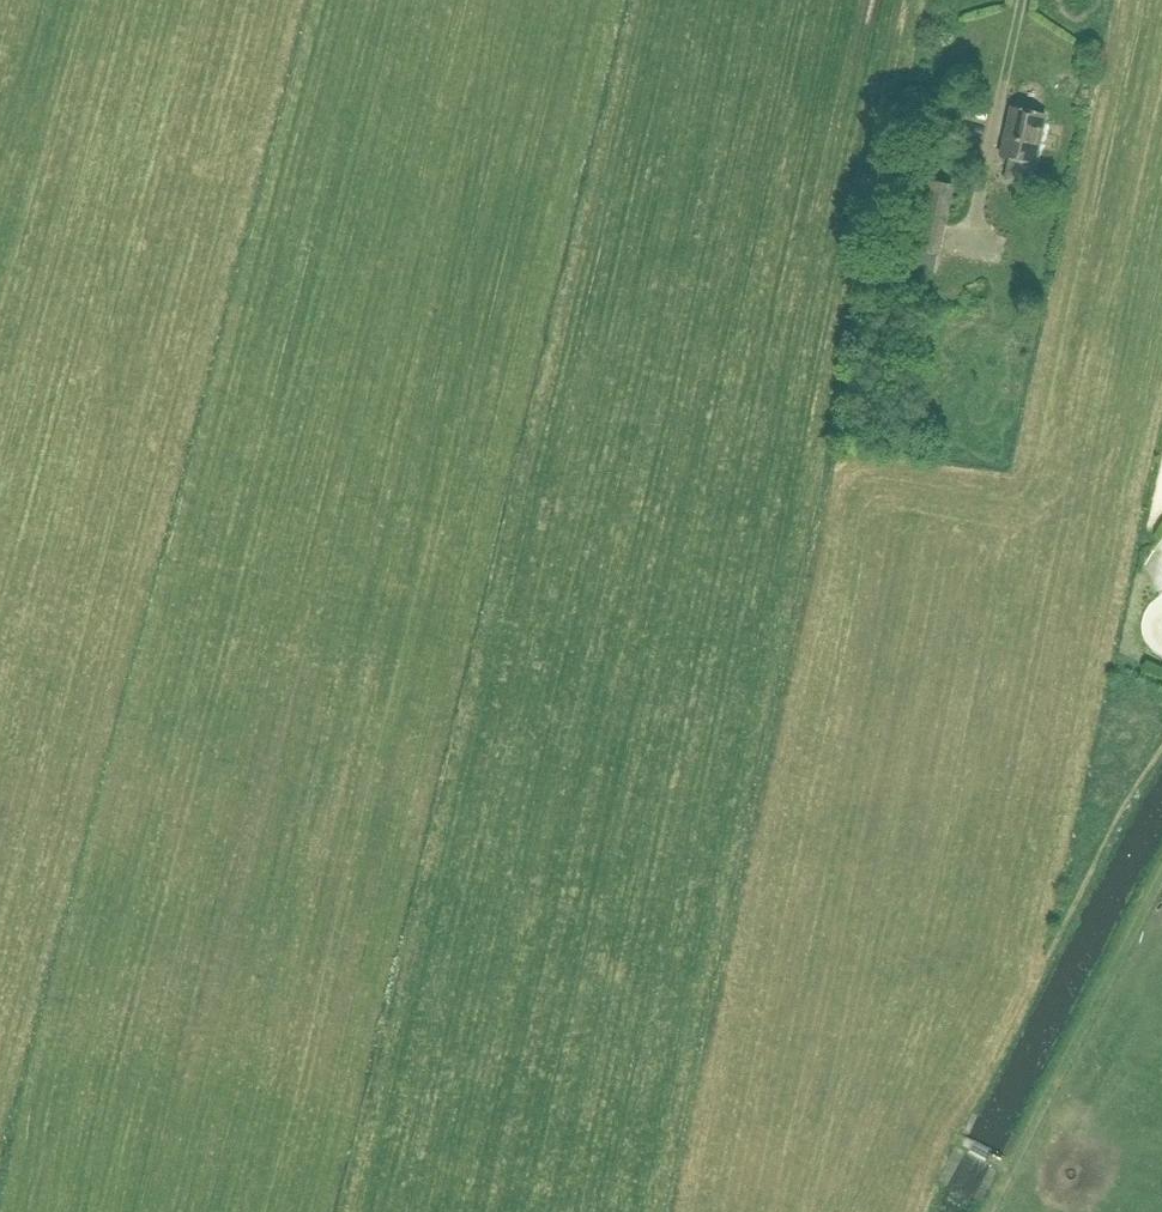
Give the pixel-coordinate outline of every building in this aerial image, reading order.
[(1004,180),(1029,186),(1045,115),(1011,108),(1000,156),(1009,158),(1004,180)] [(952,187),(919,180),(905,246),(938,253),(952,187)]
